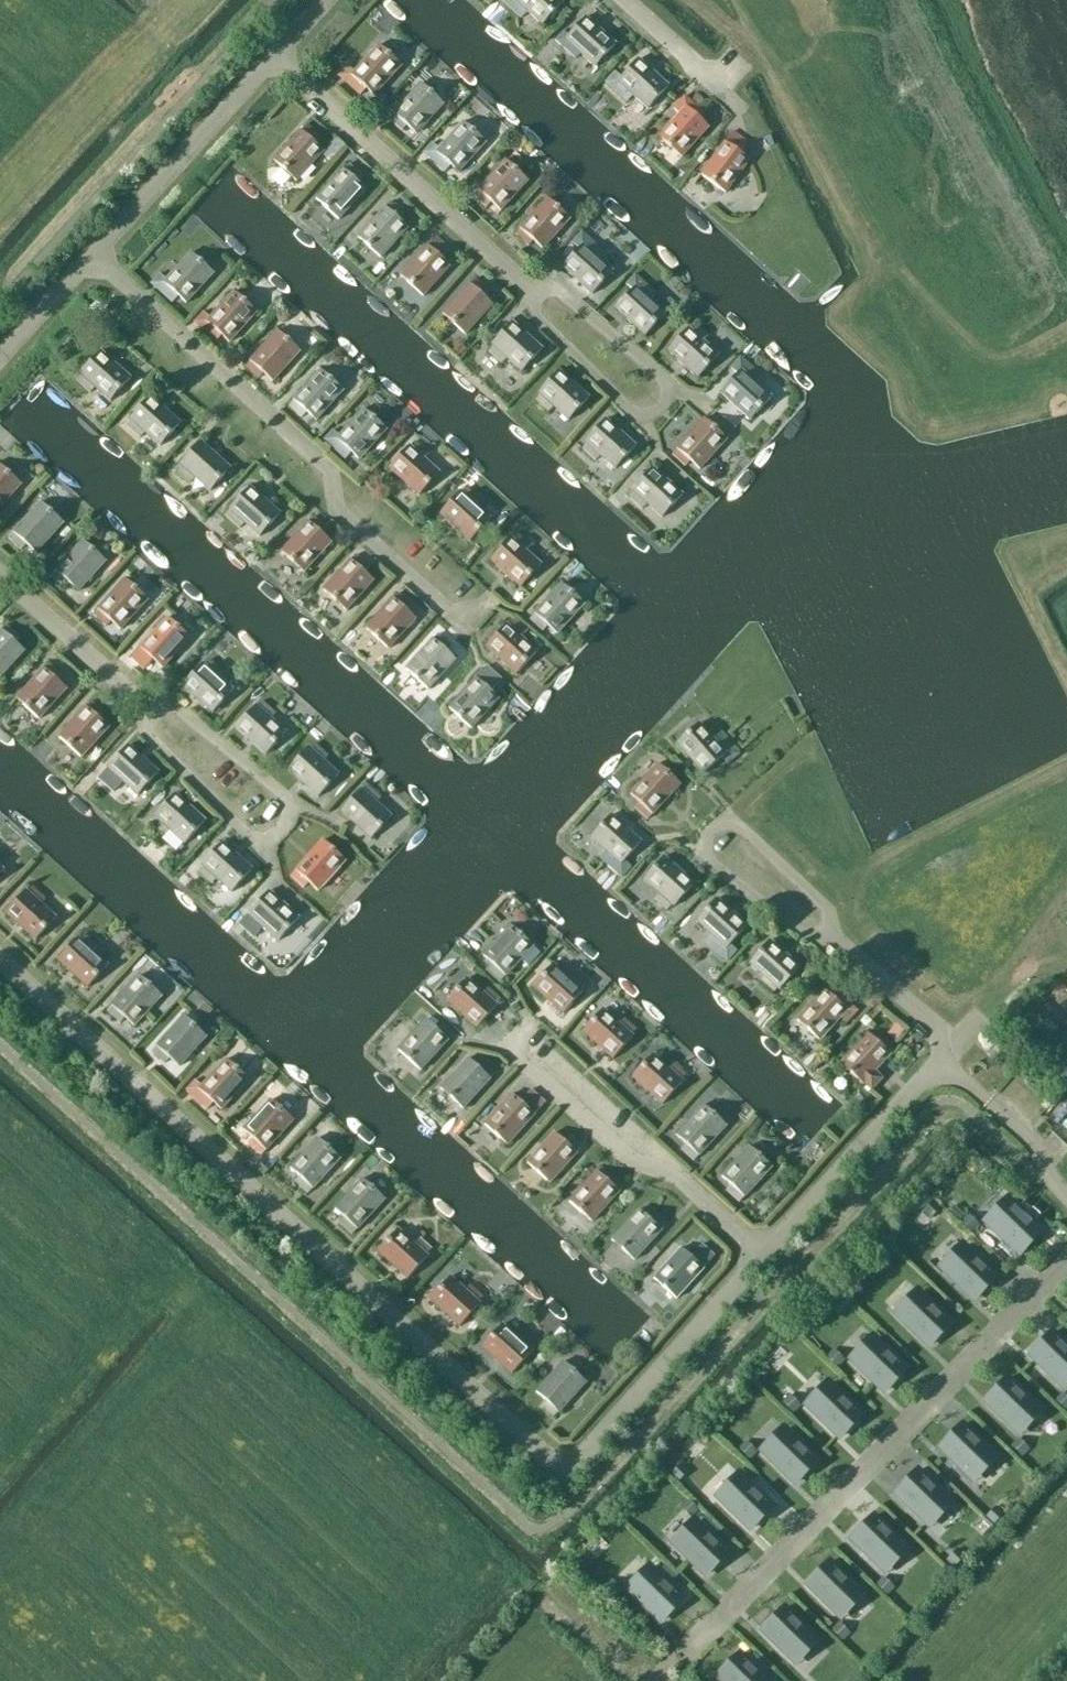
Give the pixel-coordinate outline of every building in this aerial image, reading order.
[(563,3),(560,0),(501,0),(521,18),(527,11),(542,25),(563,3)] [(563,30),(555,40),(575,58),(580,53),(595,67),(616,45),(585,17),(569,36),(563,30)] [(347,65),(339,74),(347,81),(360,92),(365,87),(374,96),(401,65),(379,45),(354,72),(347,65)] [(615,72),(605,82),(627,102),(633,95),(648,109),(668,86),(638,59),(621,78),(615,72)] [(393,113),(394,114),(389,119),(402,131),(407,126),(416,134),(443,104),(421,83),(393,113)] [(679,114),(658,137),(681,157),(708,127),(699,119),(704,113),(691,102),(684,95),(672,108),(679,114)] [(450,165),(458,172),(486,142),(463,122),(438,149),(432,143),(423,152),(445,172),(450,165)] [(314,143),(319,137),(306,126),(301,131),(301,130),(273,161),(296,181),(323,151),(314,143)] [(725,142),(701,175),(725,193),(749,160),(739,153),(743,147),(729,137),(725,142)] [(486,207),(491,202),(500,211),(528,180),(505,160),(478,190),(473,196),(486,207)] [(356,181),(361,176),(348,164),(343,169),(316,199),(338,220),(366,189),(356,181)] [(528,246),(533,241),(542,249),(570,219),(547,198),(520,228),(520,229),(515,234),(528,246)] [(399,219),(403,214),(390,202),(386,207),(385,207),(358,237),(380,258),(408,228),(399,219)] [(578,249),(562,267),(592,294),(613,272),(598,258),(602,252),(589,241),(580,232),(571,243),(578,249)] [(441,257),(446,252),(432,241),(428,246),(427,245),(400,276),(423,296),(450,266),(441,257)] [(159,274),(152,282),(159,288),(172,300),(177,295),(186,303),(213,273),(191,252),(166,280),(159,274)] [(631,291),(615,309),(645,336),(665,313),(650,300),(655,294),(634,275),(625,285),(631,291)] [(483,296),(488,291),(475,279),(470,284),(442,314),(465,334),(492,304),(483,296)] [(204,311),(195,321),(202,327),(215,339),(220,334),(229,342),(256,312),(234,292),(210,317),(204,311)] [(491,345),(493,346),(489,351),(502,363),(506,358),(522,372),(542,349),(512,322),(491,345)] [(688,328),(667,350),(698,378),(718,355),(703,342),(708,336),(695,324),(690,330),(688,328)] [(258,378),(263,373),(272,382),(300,351),(277,331),(250,361),(245,366),(258,378)] [(90,393),(94,387),(110,401),(130,378),(100,351),(80,374),(81,375),(77,381),(90,393)] [(722,390),(720,392),(722,394),(750,420),(771,397),(756,383),(760,378),(747,366),(738,358),(729,367),(737,374),(722,390)] [(302,417),(306,412),(316,421),(343,390),(320,370),(293,400),(288,406),(302,417)] [(538,393),(540,395),(535,400),(548,412),(553,407),(568,420),(589,398),(559,370),(538,393)] [(139,438),(144,432),(160,446),(180,424),(150,396),(129,419),(131,421),(126,426),(139,438)] [(345,459),(351,452),(359,460),(386,429),(364,409),(339,436),(333,430),(324,440),(345,459)] [(699,469),(722,444),(727,439),(704,418),(677,449),(672,454),(685,466),(690,461),(699,469)] [(595,460),(600,455),(615,469),(636,446),(605,419),(585,442),(587,443),(582,449),(595,460)] [(194,478),(210,491),(230,469),(200,441),(179,464),(181,466),(176,471),(189,483),(194,478)] [(411,447),(409,446),(388,468),(419,496),(439,473),(424,459),(429,454),(416,442),(411,447)] [(21,484),(0,465),(0,507),(21,484)] [(642,509),(647,504),(662,518),(682,495),(652,467),(632,490),(634,492),(629,497),(642,509)] [(244,523),(259,537),(280,514),(250,486),(229,509),(231,511),(226,516),(239,528),(244,523)] [(490,519),(475,505),(480,500),(467,488),(462,493),(460,491),(439,514),(470,542),(490,519)] [(21,550),(26,544),(36,553),(63,523),(40,502),(13,532),(8,538),(21,550)] [(322,534),(326,528),(313,517),(309,522),(308,522),(281,552),(303,572),(331,542),(322,534)] [(513,539),(511,538),(490,560),(520,588),(541,565),(526,551),(531,546),(518,534),(513,539)] [(64,588),(68,583),(78,591),(105,561),(83,540),(55,571),(51,576),(64,588)] [(364,572),(369,567),(356,555),(351,560),(323,590),(346,611),(373,580),(364,572)] [(106,627),(111,621),(120,630),(148,599),(125,579),(97,609),(98,609),(93,615),(106,627)] [(547,626),(557,634),(584,604),(561,583),(534,614),(530,619),(543,631),(547,626)] [(406,610),(411,605),(398,593),(393,599),(393,598),(365,628),(388,649),(415,619),(406,610)] [(148,665),(153,660),(162,668),(190,638),(167,617),(140,647),(140,648),(135,653),(148,665)] [(506,624),(486,647),(516,674),(536,651),(521,638),(526,632),(513,621),(508,626),(506,624)] [(19,637),(6,625),(2,630),(1,630),(0,631),(0,677),(24,650),(15,642),(19,637)] [(446,651),(451,646),(438,634),(433,639),(405,669),(428,690),(455,659),(446,651)] [(203,663),(182,686),(212,713),(233,691),(218,677),(222,672),(209,660),(205,665),(203,663)] [(57,680),(62,675),(49,663),(44,668),(16,698),(39,719),(66,689),(57,680)] [(476,678),(448,708),(471,729),(499,698),(490,691),(500,679),(487,667),(476,678)] [(99,719),(104,713),(91,701),(86,707),(58,737),(81,758),(109,727),(99,719)] [(256,705),(235,728),(265,755),(286,733),(271,719),(275,713),(262,702),(258,707),(256,705)] [(718,734),(712,738),(699,723),(676,743),(703,774),(726,754),(724,752),(729,747),(718,734)] [(308,747),(288,770),(318,797),(339,775),(323,761),(328,756),(315,744),(310,749),(308,747)] [(118,787),(122,781),(138,795),(158,773),(128,745),(107,768),(109,770),(105,775),(118,787)] [(657,764),(630,794),(639,802),(634,808),(647,820),(652,814),(653,815),(680,784),(657,764)] [(361,789),(340,812),(371,839),(391,817),(376,803),(381,797),(368,786),(363,791),(361,789)] [(164,835),(169,830),(185,844),(205,821),(175,794),(154,816),(156,818),(151,823),(164,835)] [(611,815),(590,837),(606,851),(599,859),(620,878),(630,867),(624,861),(641,842),(611,815)] [(303,888),(308,882),(318,891),(345,861),(323,840),(295,870),(295,871),(291,876),(303,888)] [(211,884),(216,879),(231,892),(252,870),(222,842),(201,865),(203,867),(198,872),(211,884)] [(664,857),(643,879),(658,893),(654,898),(667,910),(672,905),(673,907),(694,884),(664,857)] [(25,890),(5,913),(35,940),(56,918),(40,904),(45,898),(32,887),(27,892),(25,890)] [(269,891),(239,924),(254,937),(263,927),(278,941),(299,918),(269,891)] [(717,898),(696,921),(711,935),(704,942),(726,961),(736,950),(730,945),(747,926),(717,898)] [(510,925),(483,955),(492,964),(487,969),(501,981),(521,959),(528,966),(540,953),(532,946),(533,946),(510,925)] [(78,938),(57,960),(87,988),(108,965),(93,951),(97,946),(84,934),(80,939),(78,938)] [(770,940),(749,963),(764,977),(759,982),(772,994),(777,988),(779,990),(800,968),(770,940)] [(562,1014),(583,991),(581,989),(586,984),(573,972),(568,978),(553,964),(532,986),(562,1014)] [(120,1023),(125,1018),(134,1026),(162,996),(139,975),(111,1006),(112,1006),(107,1011),(120,1023)] [(476,1028),(497,1005),(495,1004),(500,999),(487,987),(482,992),(467,978),(446,1001),(476,1028)] [(838,993),(834,998),(824,990),(797,1020),(819,1041),(840,1018),(845,1022),(857,1009),(851,1005),(838,993)] [(612,1059),(633,1036),(631,1035),(636,1029),(623,1017),(618,1023),(603,1008),(582,1032),(612,1059)] [(164,1063),(169,1058),(179,1067),(206,1036),(184,1016),(156,1046),(151,1051),(164,1063)] [(439,1023),(434,1028),(425,1019),(398,1050),(420,1070),(448,1040),(452,1034),(439,1023)] [(874,1071),(890,1054),(895,1048),(882,1037),(877,1042),(868,1033),(840,1064),(863,1084),(864,1083),(871,1090),(882,1078),(874,1071)] [(662,1104),(683,1082),(681,1080),(686,1075),(673,1063),(668,1068),(653,1053),(632,1077),(662,1104)] [(482,1061),(477,1066),(467,1058),(440,1088),(463,1109),(490,1079),(490,1078),(495,1073),(482,1061)] [(208,1111),(214,1104),(221,1110),(249,1079),(226,1059),(201,1086),(195,1081),(186,1092),(208,1111)] [(512,1094),(484,1124),(507,1145),(534,1115),(534,1114),(545,1103),(532,1091),(521,1102),(512,1094)] [(271,1099),(243,1130),(252,1138),(248,1143),(261,1155),(266,1150),(293,1120),(271,1099)] [(699,1156),(722,1130),(726,1125),(703,1105),(676,1135),(685,1144),(681,1149),(694,1161),(698,1155),(699,1156)] [(554,1132),(527,1163),(549,1183),(577,1153),(582,1146),(569,1135),(563,1141),(554,1132)] [(317,1138),(290,1168),(299,1176),(294,1182),(307,1194),(312,1188),(313,1189),(340,1158),(317,1138)] [(749,1146),(721,1176),(731,1185),(726,1190),(739,1202),(744,1197),(772,1167),(749,1146)] [(610,1174),(606,1179),(596,1171),(569,1201),(591,1222),(619,1192),(619,1191),(624,1186),(610,1174)] [(362,1178),(334,1209),(344,1217),(339,1222),(352,1234),(357,1229),(385,1199),(362,1178)] [(979,1221),(1018,1258),(1044,1230),(1006,1194),(979,1221)] [(919,1211),(927,1219),(939,1207),(930,1199),(919,1211)] [(653,1213),(648,1218),(639,1209),(611,1240),(634,1260),(661,1230),(666,1224),(653,1213)] [(957,1220),(970,1232),(978,1224),(965,1212),(957,1220)] [(407,1279),(428,1256),(426,1255),(431,1249),(418,1237),(413,1243),(398,1229),(377,1252),(407,1279)] [(934,1267),(972,1304),(999,1276),(961,1239),(934,1267)] [(681,1248),(653,1278),(676,1299),(714,1256),(701,1244),(690,1256),(681,1248)] [(459,1326),(480,1304),(478,1302),(483,1297),(470,1285),(465,1290),(450,1276),(429,1299),(459,1326)] [(889,1313),(927,1350),(953,1322),(915,1285),(889,1313)] [(512,1374),(532,1351),(530,1350),(535,1344),(522,1332),(517,1338),(502,1324),(481,1346),(512,1374)] [(1062,1391),(1066,1386),(1066,1343),(1051,1327),(1024,1354),(1062,1391)] [(845,1360),(883,1396),(909,1368),(871,1332),(845,1360)] [(823,1355),(835,1367),(843,1359),(831,1347),(823,1355)] [(563,1361),(536,1392),(545,1400),(540,1405),(553,1417),(558,1412),(586,1382),(563,1361)] [(979,1401),(1017,1437),(1044,1410),(1006,1373),(979,1401)] [(800,1405),(838,1441),(864,1413),(827,1377),(800,1405)] [(1064,1410),(1066,1407),(1066,1398),(1060,1391),(1053,1399),(1064,1410)] [(779,1401),(791,1413),(799,1405),(787,1393),(779,1401)] [(934,1447),(972,1484),(998,1456),(961,1420),(934,1447)] [(755,1450),(793,1487),(820,1459),(782,1423),(755,1450)] [(1008,1445),(1020,1456),(1028,1448),(1016,1437),(1008,1445)] [(736,1448),(748,1459),(755,1451),(743,1440),(736,1448)] [(668,1474),(676,1482),(687,1470),(679,1462),(668,1474)] [(890,1492),(928,1529),(954,1502),(916,1465),(890,1492)] [(711,1497),(749,1533),(776,1505),(737,1469),(711,1497)] [(1055,1502),(1066,1514),(1066,1489),(1055,1502)] [(677,1507),(688,1518),(696,1509),(685,1499),(677,1507)] [(982,1516),(990,1524),(1002,1511),(993,1504),(982,1516)] [(845,1538),(883,1575),(910,1548),(872,1511),(845,1538)] [(666,1542),(704,1579),(730,1551),(693,1515),(666,1542)] [(943,1558),(952,1566),(963,1554),(955,1546),(943,1558)] [(801,1584),(839,1621),(865,1594),(827,1557),(801,1584)] [(621,1589),(659,1625),(685,1597),(647,1561),(621,1589)] [(874,1584),(886,1595),(893,1587),(881,1576),(874,1584)] [(756,1630),(794,1667),(821,1639),(783,1603),(756,1630)] [(830,1629),(841,1640),(849,1632),(837,1621),(830,1629)] [(717,1680),(771,1680),(738,1648),(711,1676),(717,1680)]
